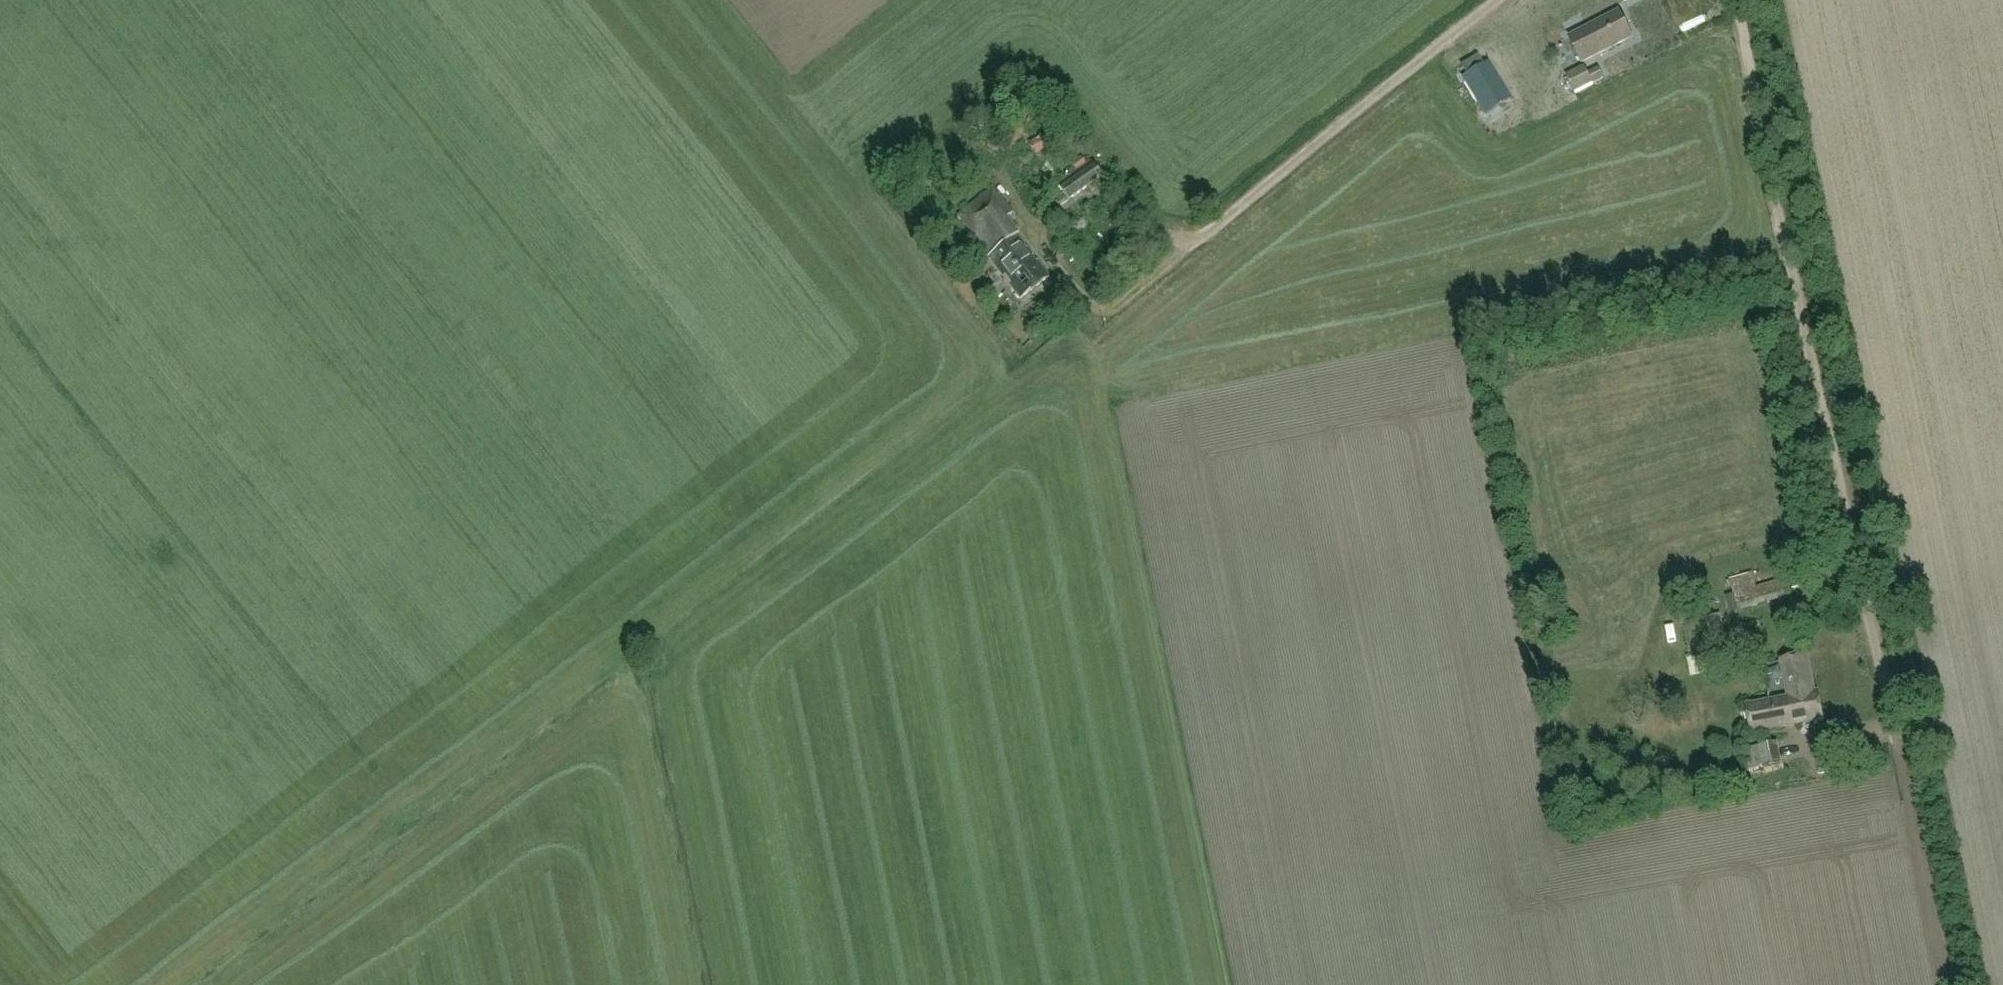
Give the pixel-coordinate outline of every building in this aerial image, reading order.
[(1632,36),(1618,10),(1569,36),(1582,62),(1632,36)] [(1476,50),(1459,61),(1468,75),(1464,77),(1486,113),(1510,98),(1488,63),(1485,65),(1476,50)] [(1599,68),(1588,73),(1584,64),(1565,74),(1575,93),(1593,83),(1604,78),(1599,68)] [(1030,144),(1036,154),(1063,137),(1067,145),(1076,139),(1066,122),(1042,137),(1041,135),(1039,136),(1040,138),(1030,144)] [(1061,206),(1089,187),(1092,192),(1099,187),(1095,182),(1103,177),(1091,160),(1086,163),(1083,157),(1073,164),(1077,170),(1068,176),(1067,174),(1066,175),(1067,177),(1057,184),(1064,194),(1056,200),(1061,206)] [(992,188),(957,216),(990,256),(989,258),(1021,299),(1049,277),(1037,262),(1035,264),(1030,257),(1032,256),(1027,249),(1025,250),(1022,247),(1025,245),(1017,236),(1019,235),(1007,219),(1013,213),(992,188)] [(1731,579),(1740,609),(1792,594),(1787,578),(1757,587),(1753,572),(1731,579)] [(1787,724),(1786,722),(1822,715),(1817,692),(1814,693),(1808,655),(1782,659),(1788,698),(1746,706),(1751,730),(1787,724)] [(1777,742),(1743,748),(1746,771),(1781,765),(1777,742)]
